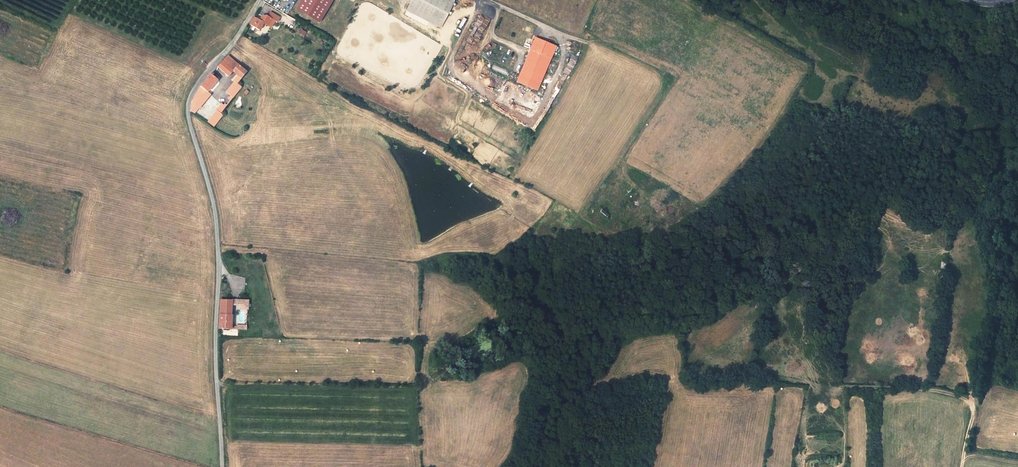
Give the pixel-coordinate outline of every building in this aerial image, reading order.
[(409,9),(443,26),(457,0),(414,0),(409,9)] [(259,19),(254,16),(250,24),(259,30),(264,22),(267,24),(271,18),(274,20),(277,22),(280,17),(269,11),(267,15),(265,15),(261,15),(259,19)] [(536,37),(514,79),(533,89),(555,48),(536,37)] [(233,80),(234,81),(237,83),(246,72),(228,55),(218,66),(228,76),(233,71),(236,74),(237,75),(236,75),(236,76),(235,77),(234,78),(233,79),(233,80)] [(191,111),(195,113),(211,93),(208,91),(217,79),(211,74),(209,76),(205,80),(202,84),(198,89),(196,94),(195,95),(193,98),(192,101),(191,104),(191,107),(191,111)] [(226,92),(230,95),(233,97),(241,87),(237,83),(234,81),(226,92)] [(221,113),(227,105),(224,103),(223,105),(221,103),(208,120),(207,121),(213,127),(223,115),(221,113)] [(230,325),(232,304),(232,300),(220,300),(219,328),(230,329),(230,325)] [(248,300),(232,300),(232,304),(240,304),(240,309),(248,308),(248,300)]
